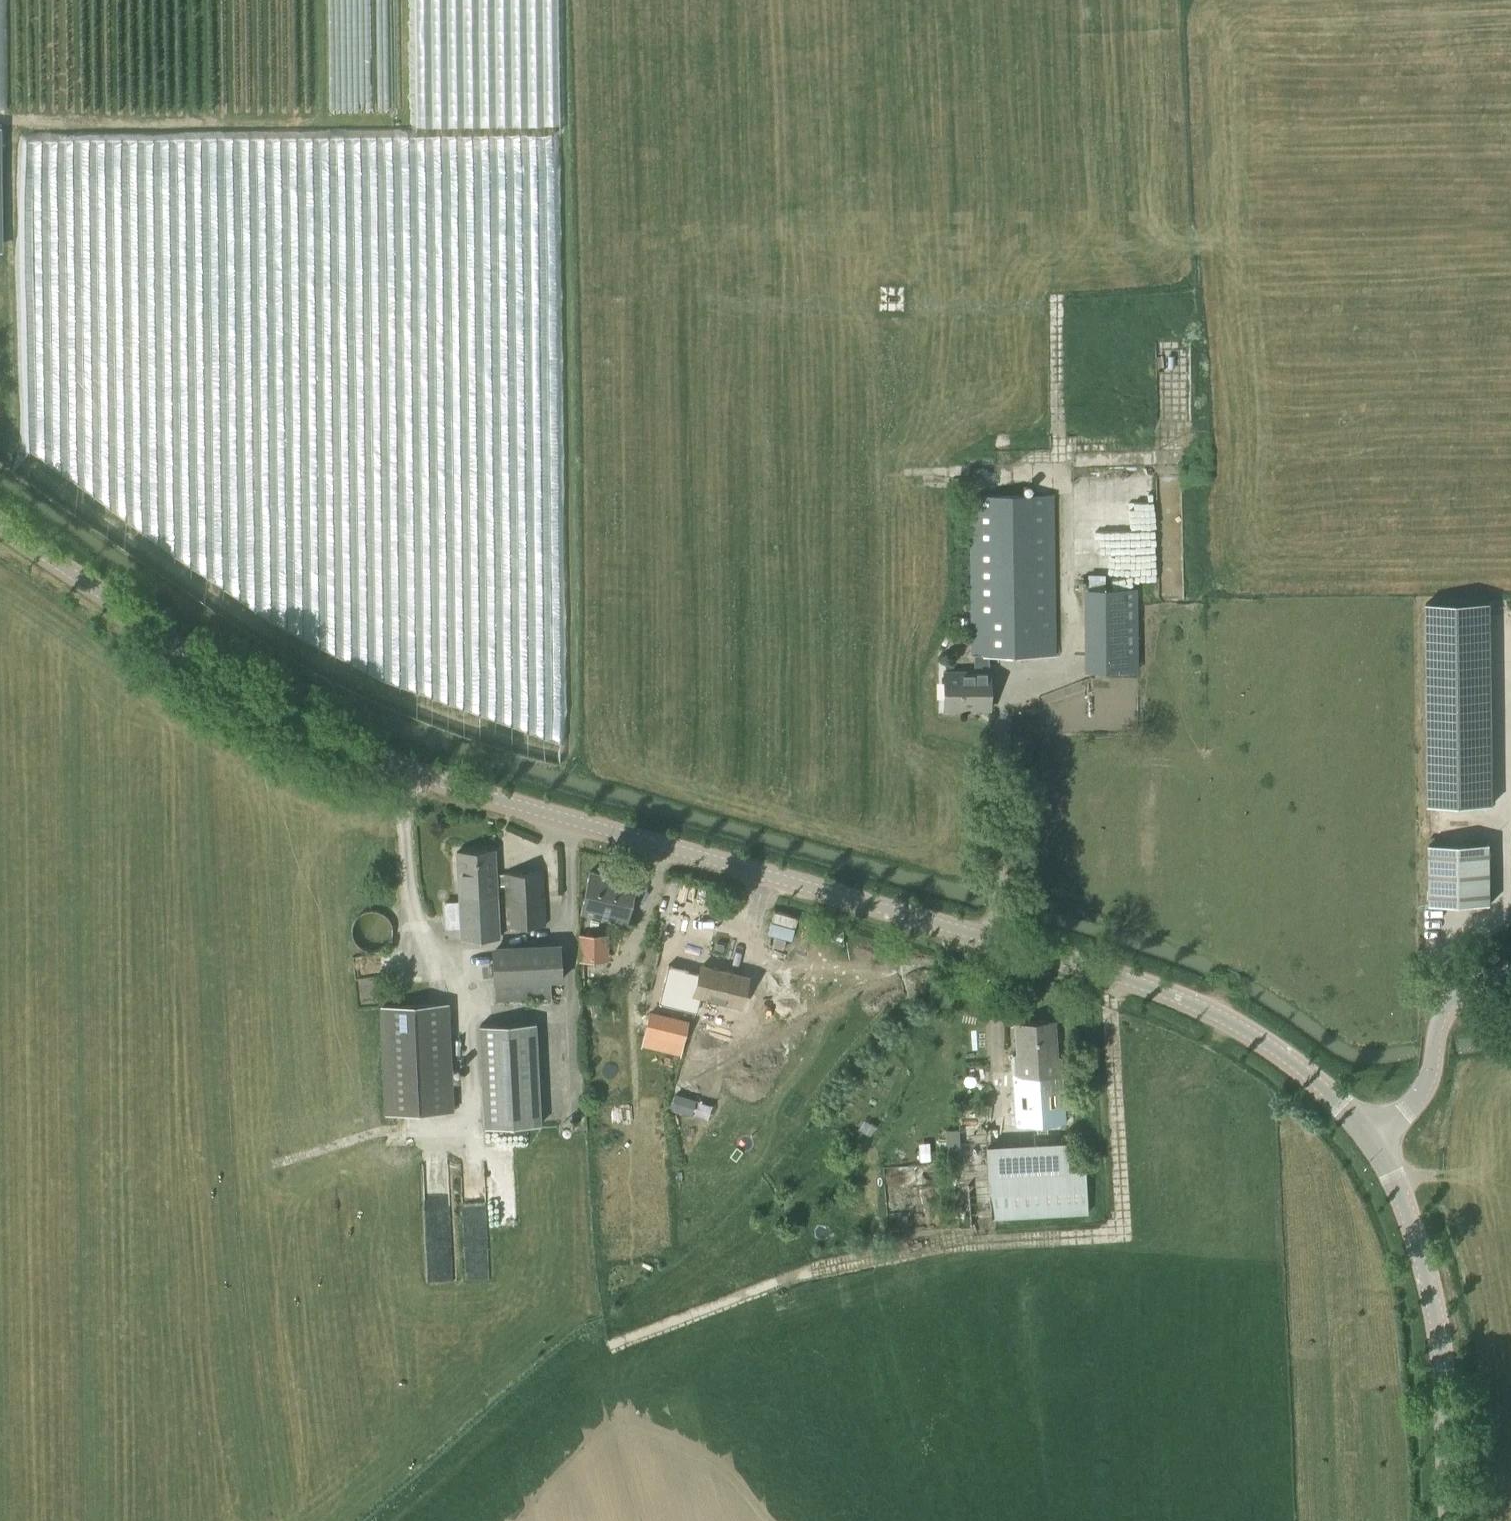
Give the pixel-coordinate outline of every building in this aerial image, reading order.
[(968,494),(971,656),(1057,656),(1055,493),(968,494)] [(1138,588),(1084,589),(1085,671),(1138,670),(1138,588)] [(1493,603),(1426,603),(1428,804),(1494,803),(1493,603)] [(990,657),(947,657),(947,670),(944,670),(944,710),(990,710),(990,657)] [(1492,843),(1431,843),(1431,903),(1493,902),(1492,843)] [(461,940),(500,938),(495,850),(457,851),(461,940)] [(636,883),(590,871),(579,911),(627,922),(636,883)] [(506,927),(545,925),(542,872),(504,873),(506,927)] [(374,909),(370,909),(365,910),(361,912),(358,914),(355,918),(354,919),(352,924),(351,926),(351,928),(351,930),(351,932),(351,935),(352,937),(353,940),(354,942),(356,945),(359,947),(361,948),(364,950),(367,951),(371,951),(375,951),(378,950),(382,949),(386,945),(388,943),(390,940),(392,936),(393,932),(393,930),(392,927),(391,923),(389,918),(386,915),(385,914),(382,912),(381,911),(377,910),(374,909)] [(579,934),(579,961),(608,961),(609,934),(579,934)] [(494,984),(495,1001),(552,999),(550,981),(564,980),(561,943),(492,946),(492,984),(494,984)] [(663,966),(655,997),(702,1010),(705,1000),(740,1008),(748,972),(706,961),(702,976),(663,966)] [(383,1003),(387,1104),(453,1102),(449,1000),(383,1003)] [(649,1010),(643,1033),(683,1042),(688,1020),(649,1010)] [(482,1022),(487,1117),(542,1115),(537,1019),(482,1022)] [(970,1220),(994,1218),(1088,1213),(1085,1169),(1068,1170),(1065,1122),(1062,1057),(1056,1058),(1054,1019),(1017,1022),(1018,1055),(1012,1055),(1016,1126),(991,1128),(989,1107),(958,1109),(959,1130),(946,1131),(954,1228),(971,1227),(970,1220)] [(665,1107),(691,1114),(695,1100),(669,1092),(665,1107)] [(451,1187),(448,1159),(423,1162),(426,1189),(451,1187)]
